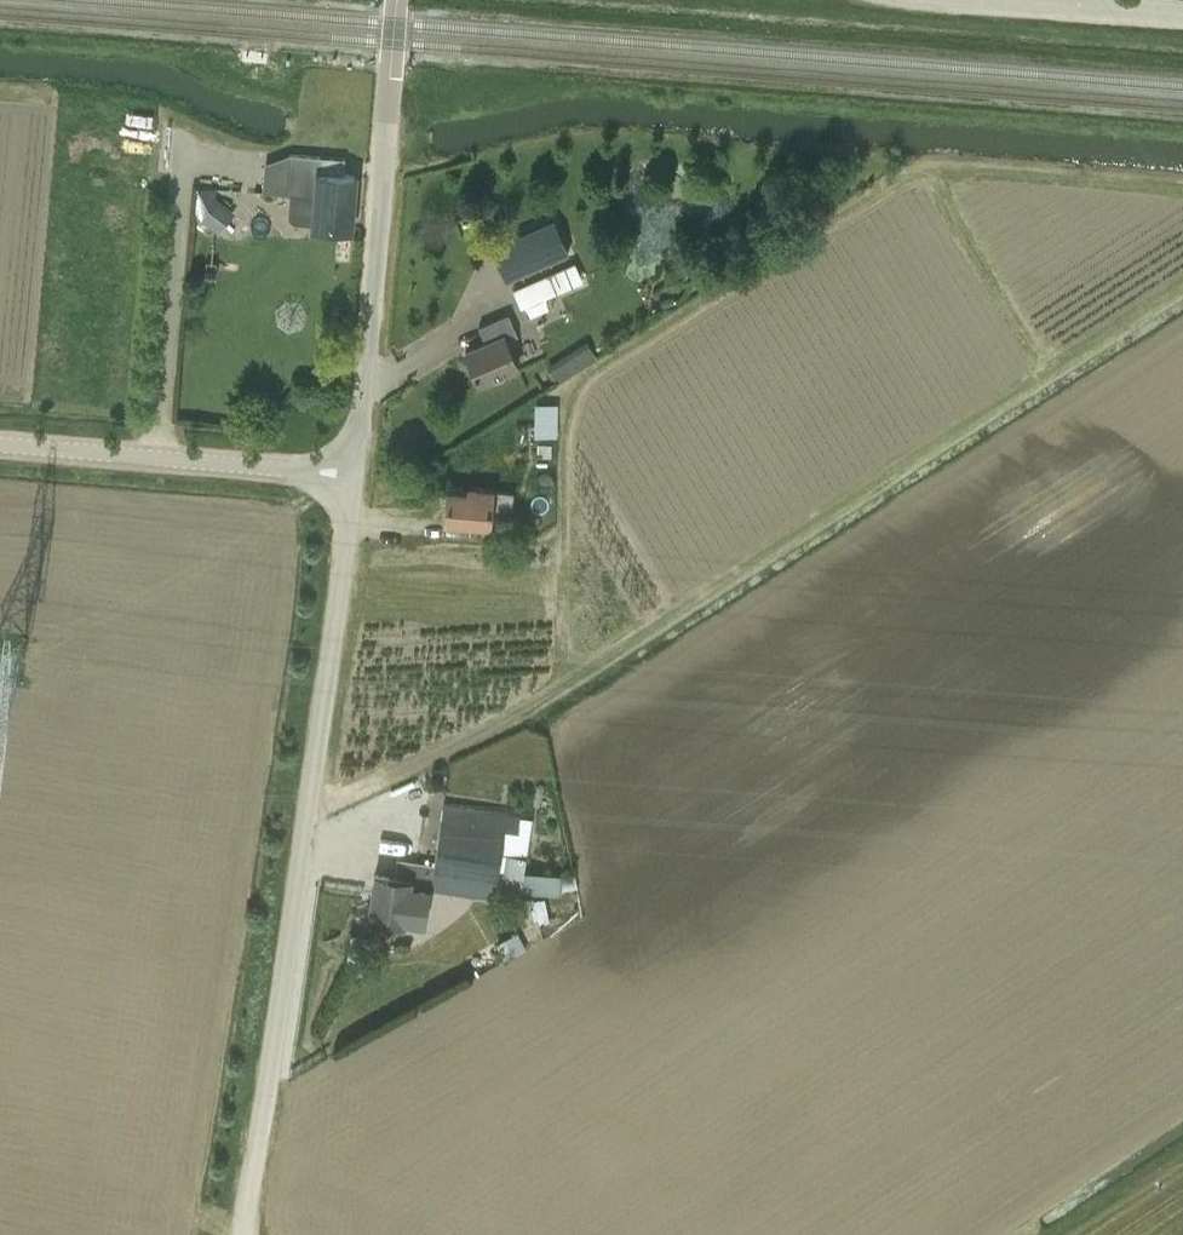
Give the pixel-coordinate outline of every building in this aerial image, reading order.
[(287,194),(317,196),(314,228),(351,231),(355,175),(344,174),(345,159),(288,155),(287,194)] [(221,232),(238,207),(206,187),(190,212),(221,232)] [(556,220),(494,247),(508,280),(570,253),(556,220)] [(512,289),(519,305),(581,278),(574,262),(512,289)] [(479,327),(486,343),(467,351),(480,382),(518,366),(507,340),(517,336),(508,315),(479,327)] [(558,383),(599,359),(590,342),(548,366),(558,383)] [(557,405),(535,404),(534,462),(551,462),(551,436),(556,436),(557,405)] [(491,525),(492,507),(510,509),(511,491),(494,489),(494,488),(469,486),(469,491),(447,489),(445,521),(491,525)] [(397,858),(395,877),(375,874),(369,919),(405,924),(411,887),(455,894),(494,899),(504,825),(441,815),(435,864),(397,858)]
